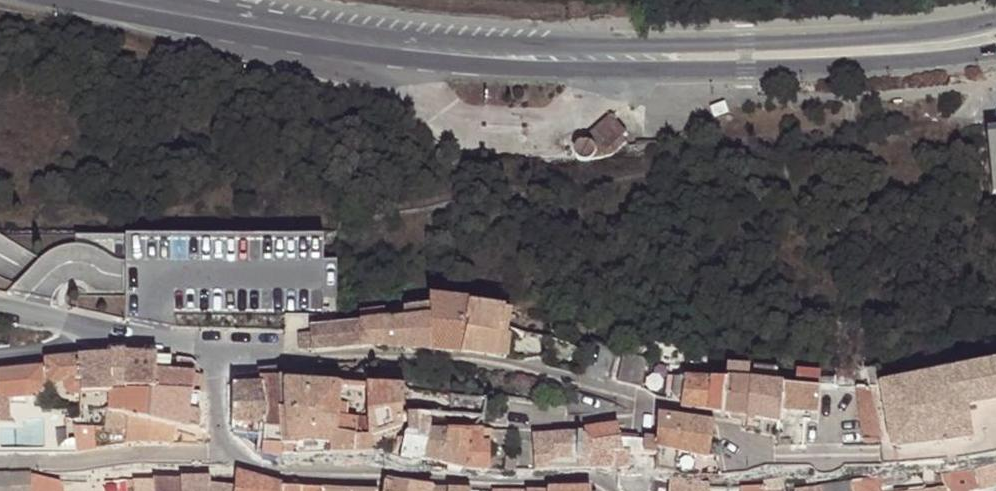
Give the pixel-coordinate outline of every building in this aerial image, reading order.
[(620,139),(624,135),(608,118),(583,143),(580,143),(578,145),(575,148),(574,152),(575,155),(576,157),(578,160),(581,162),(585,162),(611,156),(624,143),(620,139)] [(323,235),(125,233),(126,277),(126,316),(149,322),(173,327),(174,315),(336,316),(336,261),(322,262),(323,235)] [(452,304),(430,301),(431,307),(431,317),(433,352),(449,353),(452,304)] [(469,306),(452,304),(449,353),(463,354),(469,306)] [(469,306),(463,354),(477,355),(496,358),(500,331),(501,331),(507,331),(509,312),(504,311),(504,310),(469,306)] [(402,310),(403,320),(431,317),(431,307),(402,310)] [(387,312),(360,315),(361,325),(388,322),(387,312)] [(431,317),(403,320),(405,351),(433,352),(431,317)] [(388,322),(361,325),(362,349),(405,351),(403,320),(388,322)] [(362,349),(361,325),(310,329),(310,333),(310,350),(310,353),(362,349)] [(507,331),(501,331),(500,331),(496,358),(503,359),(507,331)] [(299,350),(310,350),(310,333),(299,333),(299,350)] [(126,416),(125,356),(105,356),(47,361),(49,384),(66,383),(67,387),(68,391),(71,394),(77,396),(82,396),(110,396),(110,412),(126,416)] [(157,372),(172,373),(173,357),(160,356),(144,356),(125,356),(126,416),(127,416),(155,422),(156,394),(157,372)] [(194,374),(195,361),(178,358),(178,373),(172,373),(157,372),(156,394),(194,395),(194,374)] [(625,360),(618,388),(642,394),(648,366),(625,360)] [(819,389),(842,390),(857,390),(869,391),(878,441),(880,450),(880,452),(880,458),(881,468),(904,467),(920,465),(939,462),(944,462),(946,466),(948,468),(950,470),(951,470),(956,469),(958,467),(958,464),(958,460),(973,458),(995,455),(995,364),(881,385),(877,365),(865,368),(842,368),(842,380),(818,380),(817,389),(819,389)] [(16,370),(0,369),(0,388),(16,389),(16,370)] [(726,381),(750,383),(751,373),(727,371),(726,381)] [(278,372),(259,374),(259,382),(279,380),(278,372)] [(233,389),(233,432),(263,439),(259,382),(259,374),(233,376),(233,389)] [(672,400),(682,402),(684,377),(676,376),(670,376),(668,394),(673,395),(672,400)] [(726,381),(684,377),(682,402),(682,409),(723,414),(726,381)] [(264,456),(284,459),(283,449),(281,416),(280,385),(279,380),(259,382),(263,439),(264,456)] [(726,381),(723,414),(747,419),(750,383),(726,381)] [(783,386),(750,383),(747,419),(768,423),(779,425),(780,424),(781,411),(783,386)] [(340,389),(280,385),(281,416),(340,419),(340,410),(340,389)] [(819,389),(817,389),(783,386),(781,411),(814,413),(817,413),(819,389)] [(401,432),(403,419),(405,408),(407,392),(370,390),(371,425),(372,440),(401,432)] [(869,391),(857,390),(863,441),(878,441),(869,391)] [(202,395),(194,395),(156,394),(155,422),(178,427),(189,429),(190,418),(201,421),(202,395)] [(0,395),(0,423),(11,423),(11,396),(0,395)] [(372,440),(371,425),(349,422),(349,411),(340,410),(340,419),(339,434),(370,442),(370,441),(372,440)] [(127,416),(126,416),(110,412),(108,411),(107,430),(107,432),(127,432),(127,416)] [(172,446),(178,427),(155,422),(127,416),(127,432),(127,447),(172,446)] [(360,456),(372,455),(370,442),(339,434),(340,419),(281,416),(283,449),(328,446),(329,457),(342,457),(360,456)] [(656,442),(646,440),(644,457),(656,457),(659,457),(659,451),(709,461),(710,457),(715,425),(658,416),(656,442)] [(766,433),(768,423),(747,419),(746,429),(766,433)] [(427,467),(432,435),(430,421),(410,420),(410,435),(406,440),(405,442),(398,443),(398,447),(404,449),(400,465),(427,467)] [(618,428),(584,435),(584,439),(586,442),(588,444),(620,447),(620,441),(618,428)] [(66,441),(66,430),(53,431),(54,451),(74,450),(74,441),(66,441)] [(107,432),(107,430),(76,430),(77,454),(96,451),(95,442),(106,440),(107,432)] [(467,470),(472,434),(469,434),(467,435),(448,435),(443,469),(467,471),(467,470)] [(484,473),(491,434),(472,434),(467,470),(484,473)] [(443,469),(448,435),(432,435),(427,467),(443,469)] [(532,440),(534,477),(554,473),(557,472),(586,472),(585,463),(586,459),(588,455),(589,451),(589,448),(588,444),(586,442),(584,439),(584,435),(532,440)] [(620,447),(588,444),(589,448),(589,451),(588,455),(586,459),(585,463),(586,472),(611,473),(620,471),(629,469),(630,456),(644,457),(646,440),(644,440),(644,442),(620,441),(620,447)] [(976,467),(943,473),(944,479),(947,489),(947,490),(971,490),(980,489),(976,467)] [(941,469),(921,468),(923,478),(944,479),(943,473),(941,469)] [(629,469),(620,471),(619,484),(620,487),(626,490),(647,490),(652,473),(629,469)] [(851,481),(852,483),(854,490),(881,490),(880,486),(892,483),(889,472),(851,481)] [(13,473),(0,474),(0,489),(0,490),(13,490),(13,473)] [(34,476),(13,473),(13,490),(35,490),(34,476)] [(283,486),(237,473),(236,473),(236,489),(236,490),(282,490),(283,486)] [(61,481),(34,476),(35,490),(62,490),(61,481)] [(182,480),(155,481),(157,490),(183,490),(182,480)] [(211,486),(212,480),(182,480),(183,490),(211,490),(211,486)] [(128,481),(129,490),(137,490),(136,481),(128,481)] [(155,481),(136,481),(137,490),(157,490),(155,481)] [(708,488),(707,481),(671,481),(671,490),(708,490),(708,488)] [(852,483),(834,485),(820,487),(820,490),(854,490),(852,483)]
